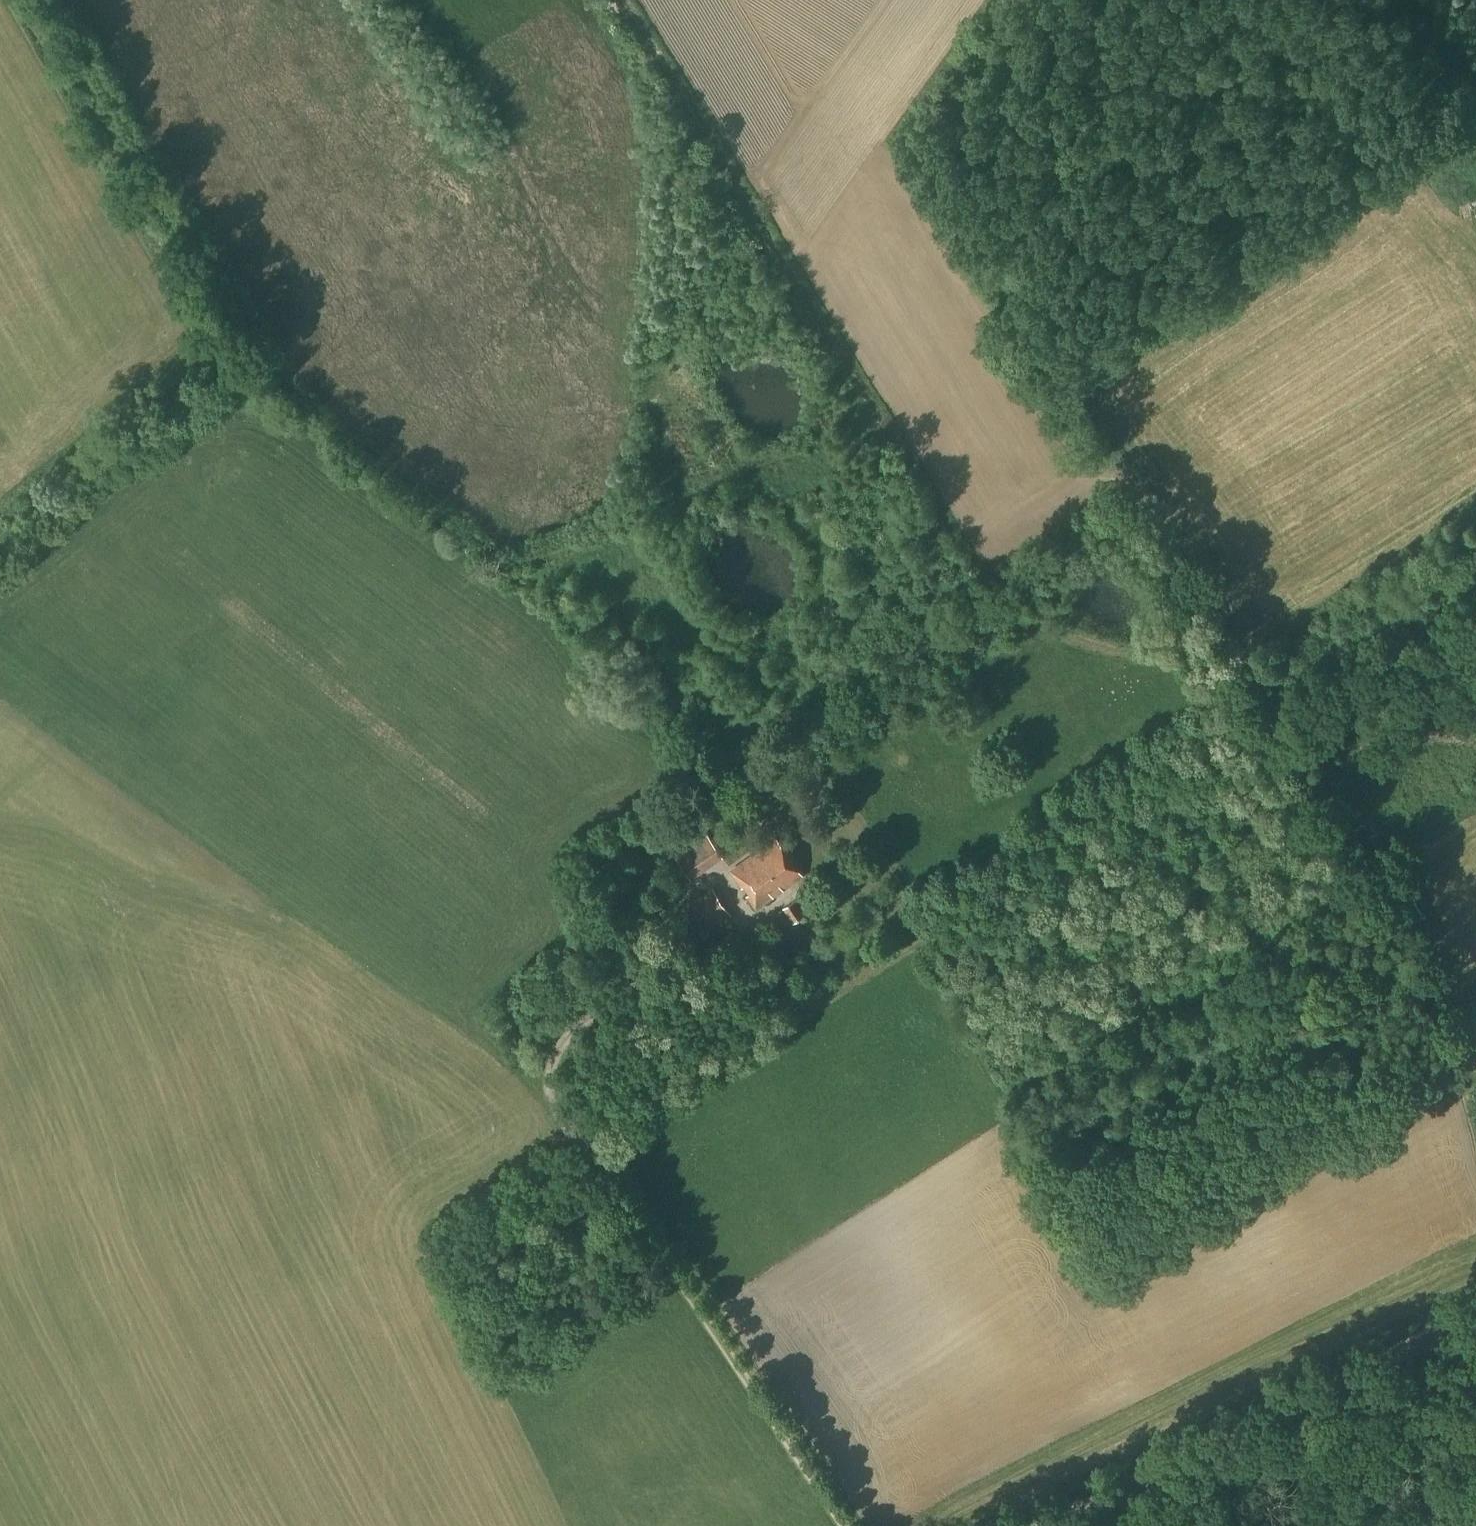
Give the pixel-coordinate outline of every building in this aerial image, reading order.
[(691,879),(723,856),(706,832),(674,855),(691,879)] [(756,908),(803,876),(777,838),(731,871),(748,895),(747,895),(756,908)] [(702,936),(731,916),(712,889),(684,909),(702,936)] [(793,924),(804,916),(794,900),(783,908),(793,924)]
